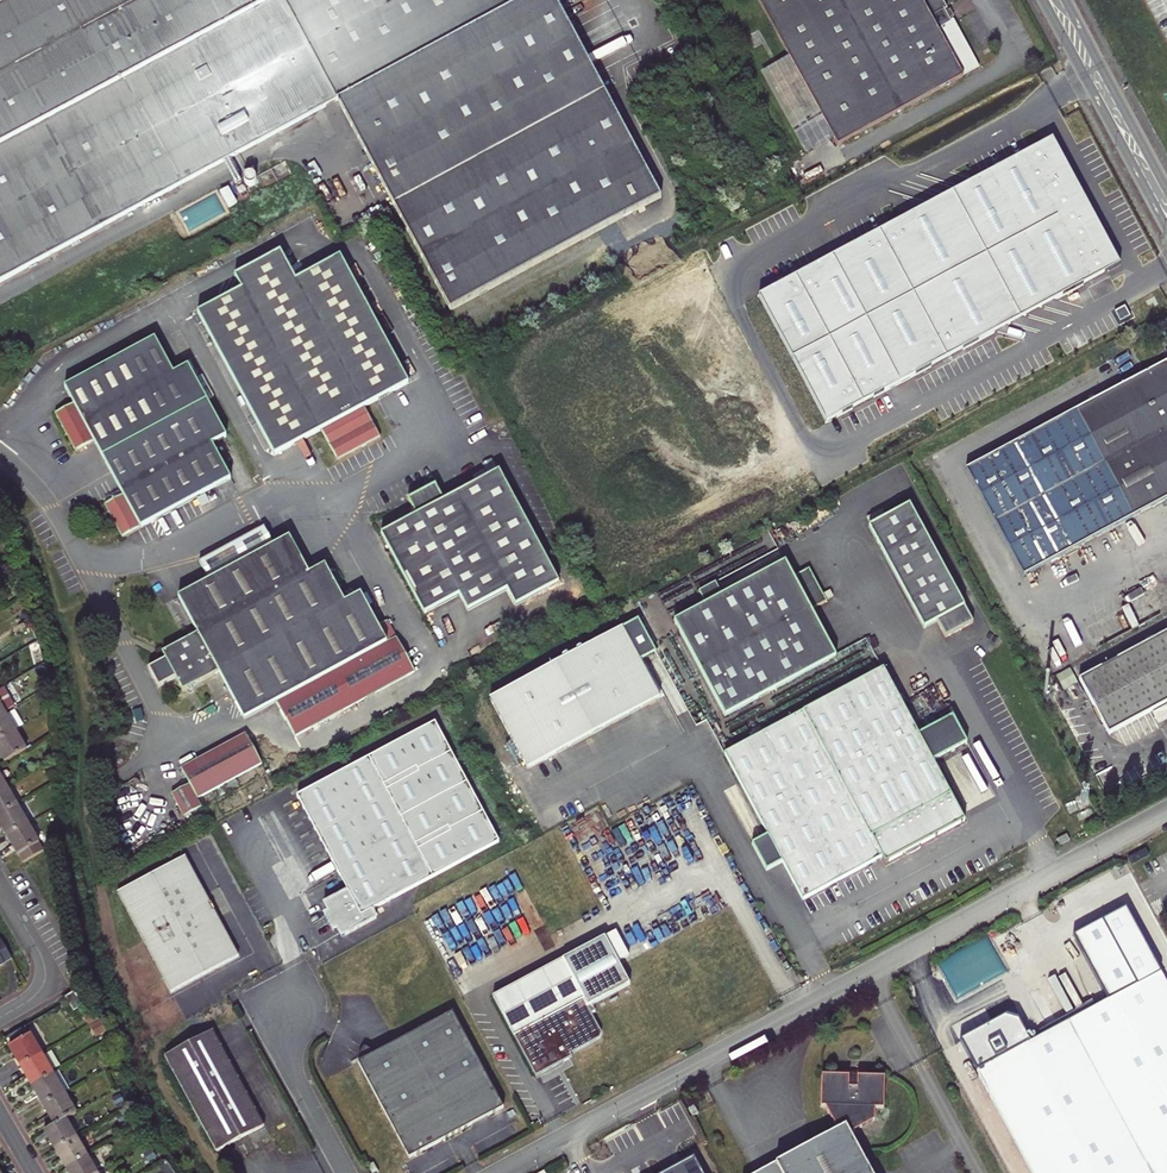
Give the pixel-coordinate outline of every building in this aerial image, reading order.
[(337,101),(283,0),(0,0),(0,281),(337,101)] [(337,101),(393,205),(450,310),(660,196),(555,0),(283,0),(337,101)] [(979,67),(953,21),(950,21),(949,19),(953,16),(949,9),(945,12),(944,9),(946,8),(942,0),(757,0),(837,145),(979,67)] [(962,12),(974,8),(972,0),(957,0),(962,12)] [(1106,275),(1038,150),(760,301),(828,426),(1106,275)] [(642,214),(646,224),(663,218),(659,207),(642,214)] [(240,293),(196,317),(272,461),(319,435),(335,465),(378,442),(362,412),(407,388),(339,261),(294,284),(279,256),(233,280),(240,293)] [(120,541),(229,484),(211,450),(225,443),(186,371),(172,378),(153,343),(98,373),(63,392),(72,409),(53,419),(73,457),(92,447),(120,499),(102,508),(117,536),(120,541)] [(1166,499),(1166,361),(965,468),(1023,576),(1166,499)] [(416,519),(381,538),(424,618),(460,599),(468,615),(508,593),(516,609),(560,585),(499,474),(444,504),(435,488),(408,503),(416,519)] [(969,486),(960,491),(969,507),(978,502),(969,486)] [(911,507),(870,529),(924,631),(938,624),(946,639),(973,625),(911,507)] [(195,634),(160,653),(164,660),(174,678),(181,691),(216,672),(242,720),(273,703),(293,738),(414,673),(385,621),(376,626),(358,594),(343,602),(323,565),(307,573),(287,538),(256,555),(245,536),(196,563),(206,582),(176,599),(195,634)] [(705,606),(674,623),(725,719),(837,659),(812,612),(827,604),(826,602),(833,598),(830,593),(823,597),(808,570),(793,578),(785,564),(722,597),(705,606)] [(715,584),(698,593),(705,606),(722,597),(715,584)] [(515,774),(659,697),(622,629),(480,706),(515,774)] [(1078,678),(1108,734),(1166,702),(1166,631),(1078,678)] [(157,687),(174,678),(164,660),(147,669),(157,687)] [(904,708),(883,668),(723,753),(802,899),(881,856),(885,862),(963,820),(932,762),(948,753),(920,699),(904,708)] [(14,731),(3,712),(0,714),(0,739),(14,731)] [(497,840),(433,722),(295,797),(346,891),(345,891),(361,921),(339,933),(340,935),(374,917),(370,909),(497,840)] [(0,739),(0,755),(4,762),(25,750),(14,731),(0,739)] [(197,799),(261,765),(245,734),(180,769),(189,785),(172,795),(183,816),(201,807),(197,799)] [(16,805),(5,786),(0,789),(0,814),(16,805)] [(5,835),(26,823),(16,805),(0,814),(0,827),(5,835)] [(42,850),(26,823),(5,835),(16,855),(18,854),(22,862),(42,850)] [(237,956),(184,856),(117,891),(171,991),(237,956)] [(328,912),(335,926),(339,933),(361,921),(345,891),(323,904),(328,912)] [(335,926),(328,912),(323,915),(330,928),(335,926)] [(1135,933),(1139,924),(1139,922),(1133,914),(1124,912),(1116,917),(1114,924),(1117,933),(1126,937),(1135,933)] [(615,931),(604,936),(617,961),(628,955),(615,931)] [(535,1076),(570,1057),(571,1057),(569,1053),(599,1038),(601,1033),(587,1006),(630,984),(617,961),(604,936),(493,997),(535,1076)] [(11,958),(2,942),(0,944),(0,965),(11,958)] [(1160,972),(1095,1007),(1078,1016),(1059,1027),(1042,1036),(977,1071),(1032,1172),(1127,1172),(1166,1151),(1166,985),(1160,972)] [(73,991),(64,996),(73,1011),(82,1006),(73,991)] [(1075,1011),(1078,1016),(1095,1007),(1092,1002),(1075,1011)] [(451,1011),(395,1041),(357,1062),(408,1158),(503,1107),(451,1011)] [(1042,1036),(1059,1027),(1056,1021),(1039,1031),(1042,1036)] [(264,1125),(232,1066),(212,1030),(164,1056),(215,1151),(264,1125)] [(8,1046),(19,1065),(40,1053),(29,1034),(8,1046)] [(19,1065),(30,1085),(51,1073),(40,1053),(19,1065)] [(821,1074),(820,1106),(825,1106),(837,1130),(758,1172),(871,1172),(850,1133),(875,1120),(874,1108),(883,1108),(884,1076),(867,1076),(867,1071),(839,1070),(839,1075),(821,1074)] [(30,1085),(42,1105),(63,1093),(51,1073),(30,1085)] [(63,1093),(42,1105),(53,1124),(64,1118),(74,1112),(63,1093)] [(693,1106),(688,1108),(692,1115),(697,1113),(693,1106)] [(43,1130),(54,1149),(75,1137),(64,1118),(53,1124),(43,1130)] [(54,1149),(65,1168),(86,1155),(75,1137),(54,1149)] [(686,1142),(668,1152),(666,1160),(661,1163),(658,1158),(648,1163),(651,1168),(642,1172),(703,1172),(686,1142)] [(668,1152),(658,1158),(661,1163),(666,1160),(668,1152)] [(68,1172),(96,1172),(86,1155),(65,1168),(68,1172)] [(368,1166),(371,1172),(376,1172),(378,1172),(373,1163),(368,1166)] [(651,1168),(648,1163),(630,1172),(642,1172),(651,1168)]
